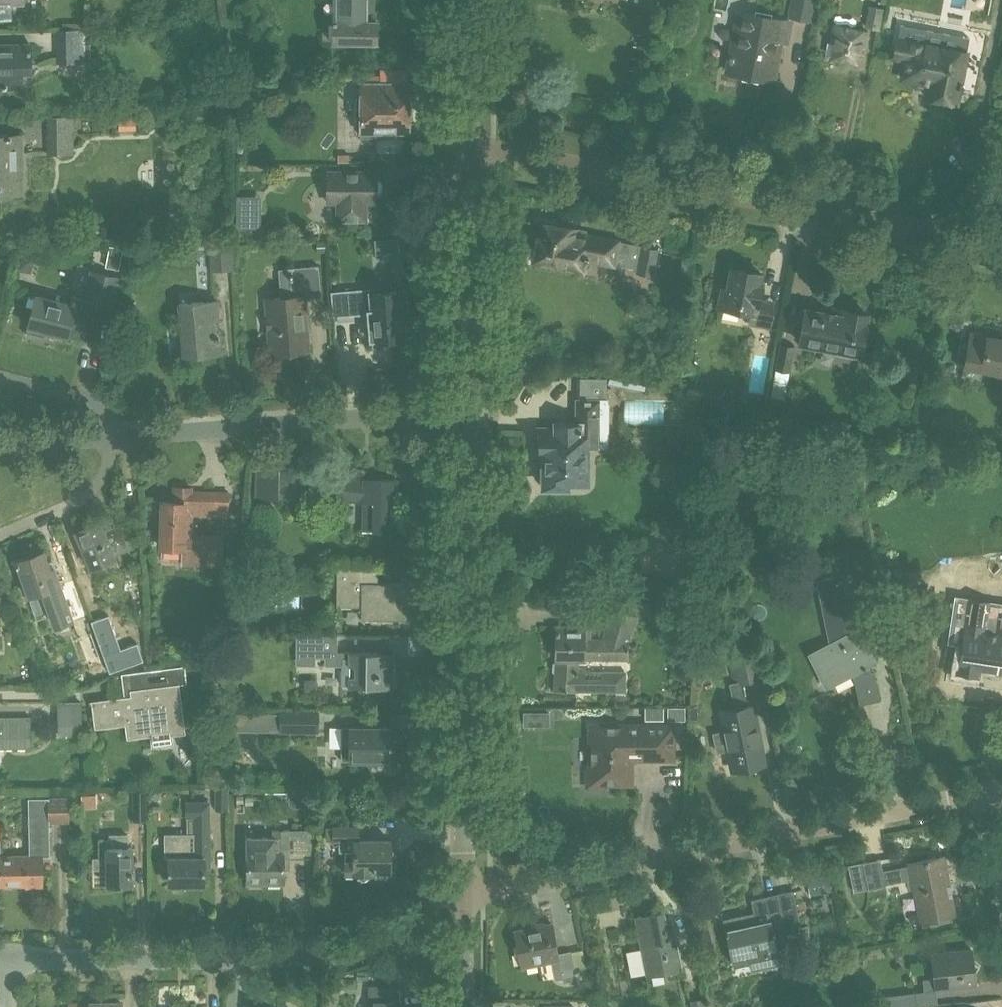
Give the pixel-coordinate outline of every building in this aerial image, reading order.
[(23,0),(0,0),(0,19),(12,19),(11,2),(23,1),(23,0)] [(338,20),(333,20),(332,40),(376,41),(377,20),(373,20),(373,2),(365,2),(365,0),(339,0),(338,20)] [(788,14),(787,17),(812,22),(817,0),(790,0),(788,14)] [(880,29),(884,8),(869,5),(865,27),(880,29)] [(787,41),(791,22),(749,13),(742,47),(732,45),(727,70),(762,77),(766,54),(778,56),(781,40),(787,41)] [(864,46),(867,31),(833,24),(830,39),(835,40),(832,57),(857,61),(860,45),(864,46)] [(898,34),(898,37),(894,56),(906,58),(903,78),(933,83),(931,96),(957,101),(963,69),(975,71),(979,52),(927,43),(928,35),(927,33),(927,30),(926,29),(924,27),(918,25),(915,25),(912,26),(910,26),(908,28),(907,30),(903,30),(902,35),(898,34)] [(31,64),(31,44),(9,45),(9,49),(0,49),(0,87),(16,87),(15,64),(31,64)] [(84,51),(60,51),(60,62),(84,62),(84,51)] [(409,132),(409,82),(407,82),(407,69),(380,70),(380,76),(361,76),(361,131),(362,131),(362,135),(377,135),(377,131),(409,132)] [(46,153),(74,153),(74,115),(46,115),(46,153)] [(17,186),(16,154),(21,154),(21,133),(0,134),(0,186),(17,186)] [(376,201),(376,171),(327,171),(327,201),(337,201),(337,219),(365,219),(365,201),(376,201)] [(238,229),(259,229),(259,213),(238,213),(238,229)] [(539,222),(536,240),(541,241),(537,259),(582,267),(584,257),(626,265),(630,243),(577,233),(577,229),(539,222)] [(162,244),(166,241),(166,236),(163,232),(158,232),(154,235),(154,240),(157,244),(162,244)] [(317,252),(325,252),(324,240),(316,241),(317,252)] [(210,271),(234,269),(232,243),(208,245),(210,271)] [(653,274),(658,248),(642,245),(637,271),(653,274)] [(111,247),(106,268),(120,271),(124,250),(111,247)] [(33,257),(17,254),(14,269),(30,273),(33,257)] [(657,255),(653,278),(666,280),(670,257),(657,255)] [(278,268),(280,297),(266,298),(270,348),(301,346),(300,329),(308,328),(305,298),(321,296),(318,265),(278,268)] [(768,327),(772,305),(764,304),(764,300),(760,299),(762,285),(759,285),(762,273),(731,267),(727,288),(722,287),(719,305),(751,311),(749,323),(768,327)] [(36,294),(27,331),(28,331),(27,334),(43,338),(43,336),(44,336),(46,330),(67,335),(68,334),(94,340),(103,306),(114,309),(122,277),(92,270),(85,297),(76,295),(74,304),(36,294)] [(359,288),(333,290),(334,314),(361,311),(361,309),(369,308),(370,321),(372,338),(376,337),(376,341),(395,340),(394,336),(405,335),(403,306),(407,306),(406,287),(403,287),(383,289),(373,289),(372,289),(372,292),(360,293),(359,288)] [(183,356),(222,352),(218,299),(178,303),(183,356)] [(860,352),(867,313),(825,304),(823,311),(805,308),(799,341),(860,352)] [(1001,371),(1001,338),(988,335),(986,343),(969,340),(965,364),(1001,371)] [(775,368),(776,369),(771,396),(784,398),(789,371),(790,371),(795,345),(780,342),(775,368)] [(610,371),(608,383),(645,390),(647,379),(610,371)] [(606,445),(607,400),(606,400),(606,377),(578,377),(577,424),(555,424),(555,428),(538,428),(538,454),(543,453),(543,486),(567,486),(567,481),(587,481),(587,445),(606,445)] [(609,406),(609,441),(618,441),(617,406),(609,406)] [(638,438),(673,437),(672,414),(638,415),(638,438)] [(316,494),(362,500),(361,530),(373,530),(397,530),(398,479),(363,478),(363,475),(340,472),(339,474),(302,470),(302,471),(279,470),(279,467),(255,466),(254,498),(282,499),(316,500),(316,494)] [(203,563),(207,564),(207,535),(191,534),(192,514),(222,515),(223,492),(202,491),(202,495),(190,494),(190,487),(176,487),(175,502),(162,501),(161,546),(182,547),(182,558),(203,558),(203,563)] [(115,555),(133,547),(122,522),(104,530),(101,520),(75,531),(90,567),(116,556),(115,555)] [(55,626),(73,619),(54,567),(50,568),(44,550),(16,560),(29,595),(42,591),(55,626)] [(361,606),(361,618),(412,618),(412,582),(362,582),(362,566),(337,566),(336,606),(361,606)] [(863,570),(843,574),(817,579),(830,643),(815,650),(824,668),(836,667),(850,660),(857,675),(855,676),(859,703),(879,699),(873,671),(871,672),(868,665),(875,661),(859,628),(854,630),(847,593),(866,589),(868,601),(880,598),(874,572),(864,574),(863,570)] [(312,623),(311,605),(277,606),(278,623),(312,623)] [(555,690),(577,691),(626,691),(626,670),(578,669),(578,658),(629,658),(629,641),(636,616),(611,608),(602,637),(590,637),(590,627),(570,626),(570,624),(554,623),(553,660),(555,660),(555,690)] [(962,643),(958,671),(977,674),(978,666),(1001,669),(1001,613),(999,612),(996,634),(976,631),(978,624),(960,622),(952,631),(953,642),(962,643)] [(109,614),(92,620),(110,672),(144,660),(138,642),(122,648),(109,614)] [(94,680),(106,675),(91,631),(78,637),(94,680)] [(296,656),(325,657),(325,665),(341,665),(341,685),(393,686),(394,651),(348,651),(325,651),(326,634),(296,634),(296,656)] [(722,713),(725,729),(712,732),(716,751),(729,748),(733,767),(763,761),(752,707),(747,681),(761,678),(754,648),(727,653),(732,681),(729,682),(735,710),(722,713)] [(124,695),(91,699),(95,727),(125,724),(127,738),(151,735),(152,745),(173,743),(172,733),(185,732),(179,683),(187,682),(185,664),(121,672),(124,695)] [(207,692),(206,700),(218,700),(218,693),(207,692)] [(55,735),(82,735),(82,701),(54,702),(55,723),(55,735)] [(645,706),(645,719),(663,719),(663,706),(645,706)] [(668,706),(668,719),(685,719),(685,706),(668,706)] [(271,723),(279,723),(279,732),(319,733),(319,709),(279,709),(279,713),(271,713),(271,723)] [(523,725),(534,725),(534,710),(523,710),(523,725)] [(260,730),(260,712),(231,712),(231,730),(260,730)] [(30,746),(30,723),(30,717),(0,717),(0,746),(30,746)] [(341,747),(350,747),(349,759),(391,760),(392,726),(350,726),(341,725),(341,747)] [(671,756),(671,726),(592,726),(592,766),(586,772),(586,780),(592,787),(601,787),(607,781),(629,781),(629,762),(626,762),(626,758),(632,752),(636,752),(636,756),(671,756)] [(204,781),(216,781),(215,772),(204,772),(204,781)] [(215,810),(229,810),(229,787),(215,788),(215,810)] [(147,821),(147,790),(133,790),(133,821),(147,821)] [(0,855),(0,885),(25,884),(25,877),(43,877),(42,856),(50,855),(50,821),(70,821),(70,796),(28,796),(29,855),(0,855)] [(164,856),(169,856),(169,884),(204,884),(204,871),(210,871),(209,799),(185,799),(185,817),(188,817),(188,832),(164,832),(164,856)] [(325,840),(334,840),(339,840),(338,850),(345,850),(345,872),(358,872),(358,876),(360,878),(365,878),(368,876),(369,875),(369,872),(373,872),(373,869),(391,869),(391,840),(359,840),(359,827),(325,827),(325,840)] [(283,869),(289,869),(288,829),(273,829),(273,837),(247,837),(248,883),(283,883),(283,869)] [(317,861),(318,833),(298,832),(298,861),(317,861)] [(107,885),(133,885),(132,846),(128,846),(128,834),(110,834),(110,838),(99,838),(99,858),(92,858),(93,869),(106,869),(107,885)] [(956,913),(944,855),(908,862),(920,921),(956,913)] [(880,858),(848,864),(854,891),(869,888),(869,889),(885,886),(880,858)] [(806,877),(809,894),(832,890),(828,872),(806,877)] [(751,899),(753,910),(722,917),(725,928),(732,961),(748,957),(751,969),(781,963),(774,932),(801,926),(793,889),(751,899)] [(635,917),(642,947),(630,950),(635,973),(646,971),(647,975),(681,968),(674,930),(668,931),(664,911),(635,917)] [(514,929),(522,966),(552,960),(556,978),(563,976),(575,974),(571,951),(558,953),(551,921),(514,929)] [(692,924),(697,956),(709,953),(703,922),(692,924)] [(933,977),(921,979),(922,989),(934,988),(935,991),(977,985),(971,949),(930,955),(933,977)] [(369,1006),(395,1006),(395,985),(369,985),(369,1006)] [(915,1004),(914,991),(882,995),(883,1006),(893,1006),(915,1004)] [(691,1006),(707,1006),(705,996),(690,1000),(691,1006)]
